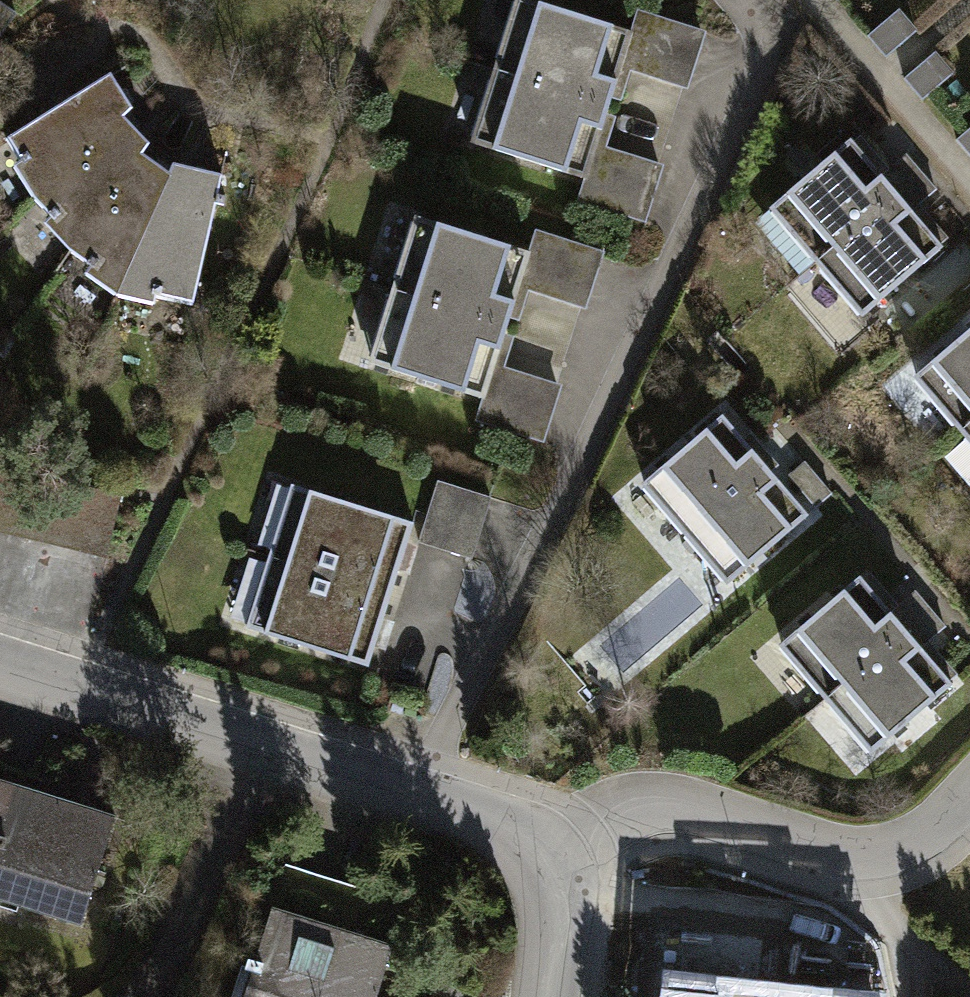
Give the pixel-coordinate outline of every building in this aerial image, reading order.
[(517,0),(511,0),(458,140),(585,187),(638,45),(517,0)] [(14,15),(0,4),(0,35),(14,15)] [(132,108),(111,76),(9,140),(22,158),(13,165),(27,185),(52,215),(45,225),(75,250),(93,263),(91,273),(123,291),(191,304),(221,173),(175,161),(170,170),(140,152),(149,141),(123,115),(132,108)] [(954,256),(860,147),(761,231),(854,341),(954,256)] [(528,252),(420,219),(372,375),(480,408),(528,252)] [(905,390),(969,464),(969,334),(905,390)] [(507,355),(482,413),(546,441),(571,383),(507,355)] [(811,512),(722,419),(637,499),(727,593),(811,512)] [(485,492),(432,475),(412,538),(465,555),(485,492)] [(403,518),(287,482),(244,623),(360,658),(403,518)] [(951,685),(861,579),(779,647),(869,754),(951,685)] [(0,791),(0,899),(79,922),(109,823),(0,791)] [(274,890),(241,996),(382,996),(403,929),(274,890)] [(679,980),(676,996),(809,996),(679,980)]
